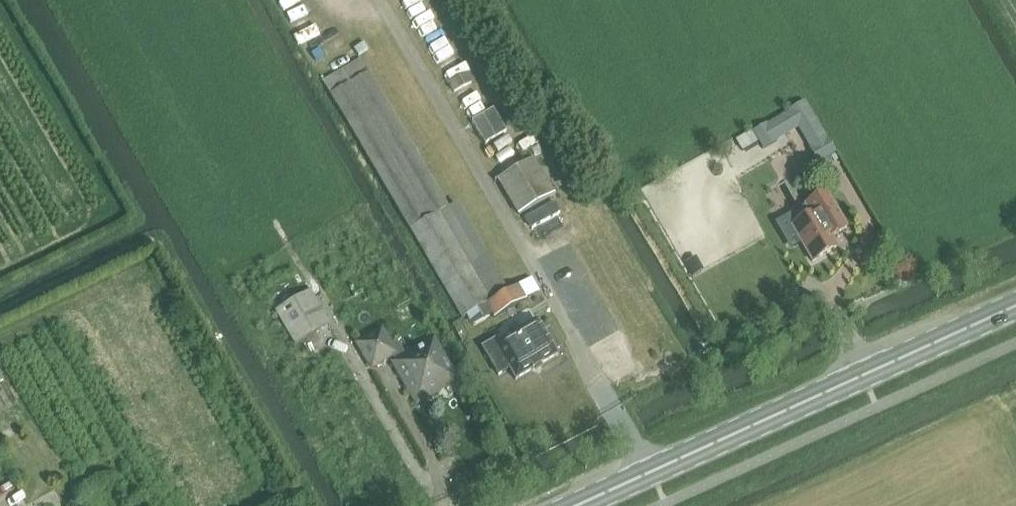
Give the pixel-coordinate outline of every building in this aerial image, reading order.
[(402,11),(412,28),(428,18),(418,1),(402,11)] [(363,59),(323,83),(462,319),(466,316),(472,327),(492,315),(494,318),(526,300),(518,286),(507,292),(486,258),(488,257),(457,203),(450,207),(363,59)] [(805,102),(753,132),(763,148),(777,140),(774,135),(800,119),(816,145),(810,149),(819,162),(835,153),(805,102)] [(498,180),(519,214),(553,193),(533,159),(498,180)] [(811,215),(792,226),(812,262),(837,247),(831,237),(847,228),(826,192),(805,205),(811,215)] [(294,299),(275,310),(295,345),(315,334),(294,299)] [(496,339),(482,347),(499,375),(510,369),(515,377),(514,378),(516,380),(517,378),(532,369),(532,371),(534,370),(533,369),(540,365),(541,366),(542,365),(541,364),(556,355),(556,356),(558,354),(557,353),(555,350),(560,348),(549,330),(545,332),(537,320),(498,343),(496,339)] [(373,368),(390,356),(395,363),(417,401),(456,378),(434,340),(407,356),(397,340),(390,345),(380,329),(358,344),(373,368)]
